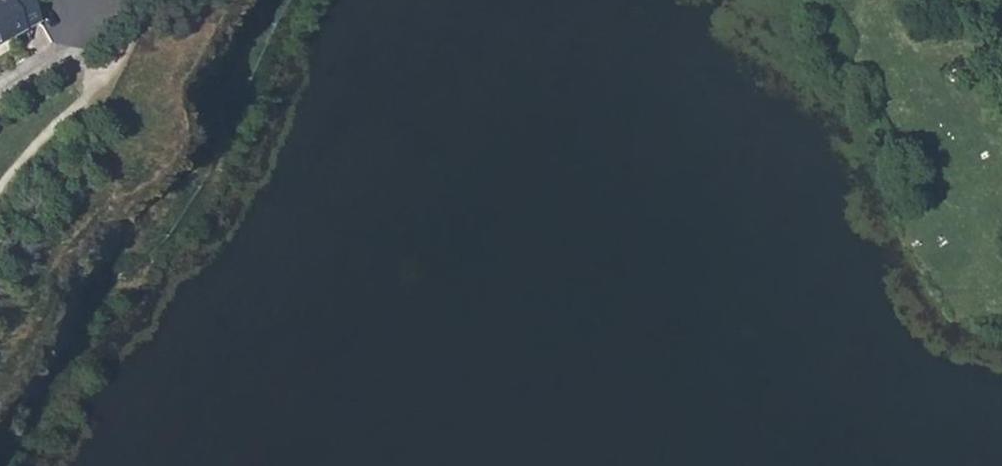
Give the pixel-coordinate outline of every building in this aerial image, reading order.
[(32,20),(21,0),(0,0),(0,38),(32,20)]
